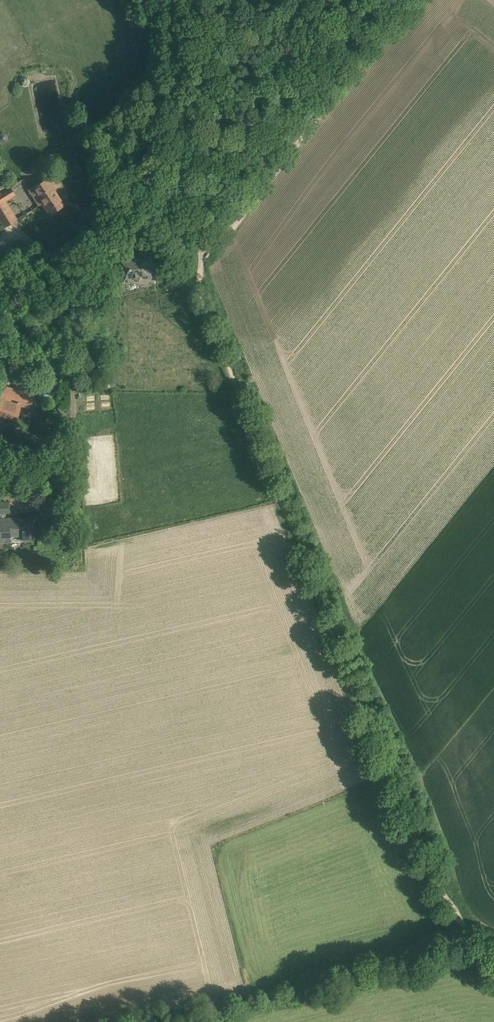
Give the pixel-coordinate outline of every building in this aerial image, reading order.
[(77,154),(68,153),(67,161),(76,162),(77,154)] [(54,190),(60,186),(53,174),(32,187),(49,214),(64,205),(54,190)] [(0,193),(0,220),(4,227),(16,219),(11,211),(5,201),(15,195),(10,187),(0,193)] [(151,269),(149,262),(147,247),(139,249),(140,258),(127,261),(125,252),(117,253),(123,284),(129,283),(128,279),(133,278),(134,279),(136,281),(139,280),(140,278),(140,276),(145,275),(146,279),(152,278),(151,269)] [(92,260),(94,272),(101,270),(99,264),(109,262),(108,257),(92,260)] [(39,358),(37,366),(43,367),(43,364),(48,365),(49,360),(39,358)] [(32,395),(4,387),(1,399),(3,399),(2,403),(0,403),(0,415),(15,419),(19,404),(29,406),(32,395)] [(0,485),(0,494),(8,493),(8,484),(0,485)] [(2,502),(0,502),(0,519),(5,519),(4,513),(8,513),(8,502),(2,502)] [(5,519),(0,519),(0,543),(10,542),(10,537),(21,536),(22,540),(23,540),(33,540),(32,519),(9,520),(9,519),(5,519)]
